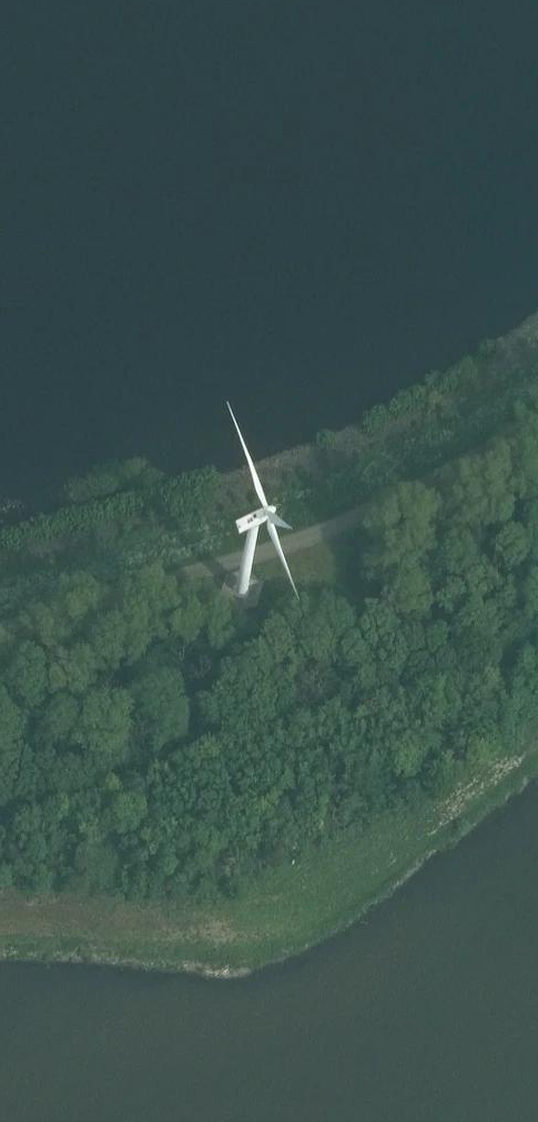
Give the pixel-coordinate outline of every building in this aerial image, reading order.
[(248,594),(248,593),(249,591),(248,590),(248,588),(247,587),(246,585),(245,584),(243,584),(242,583),(240,583),(239,584),(237,585),(236,585),(235,587),(234,588),(234,590),(234,591),(234,593),(234,595),(235,596),(237,597),(238,598),(240,598),(241,598),(243,598),(244,598),(246,597),(247,596),(248,594)]
